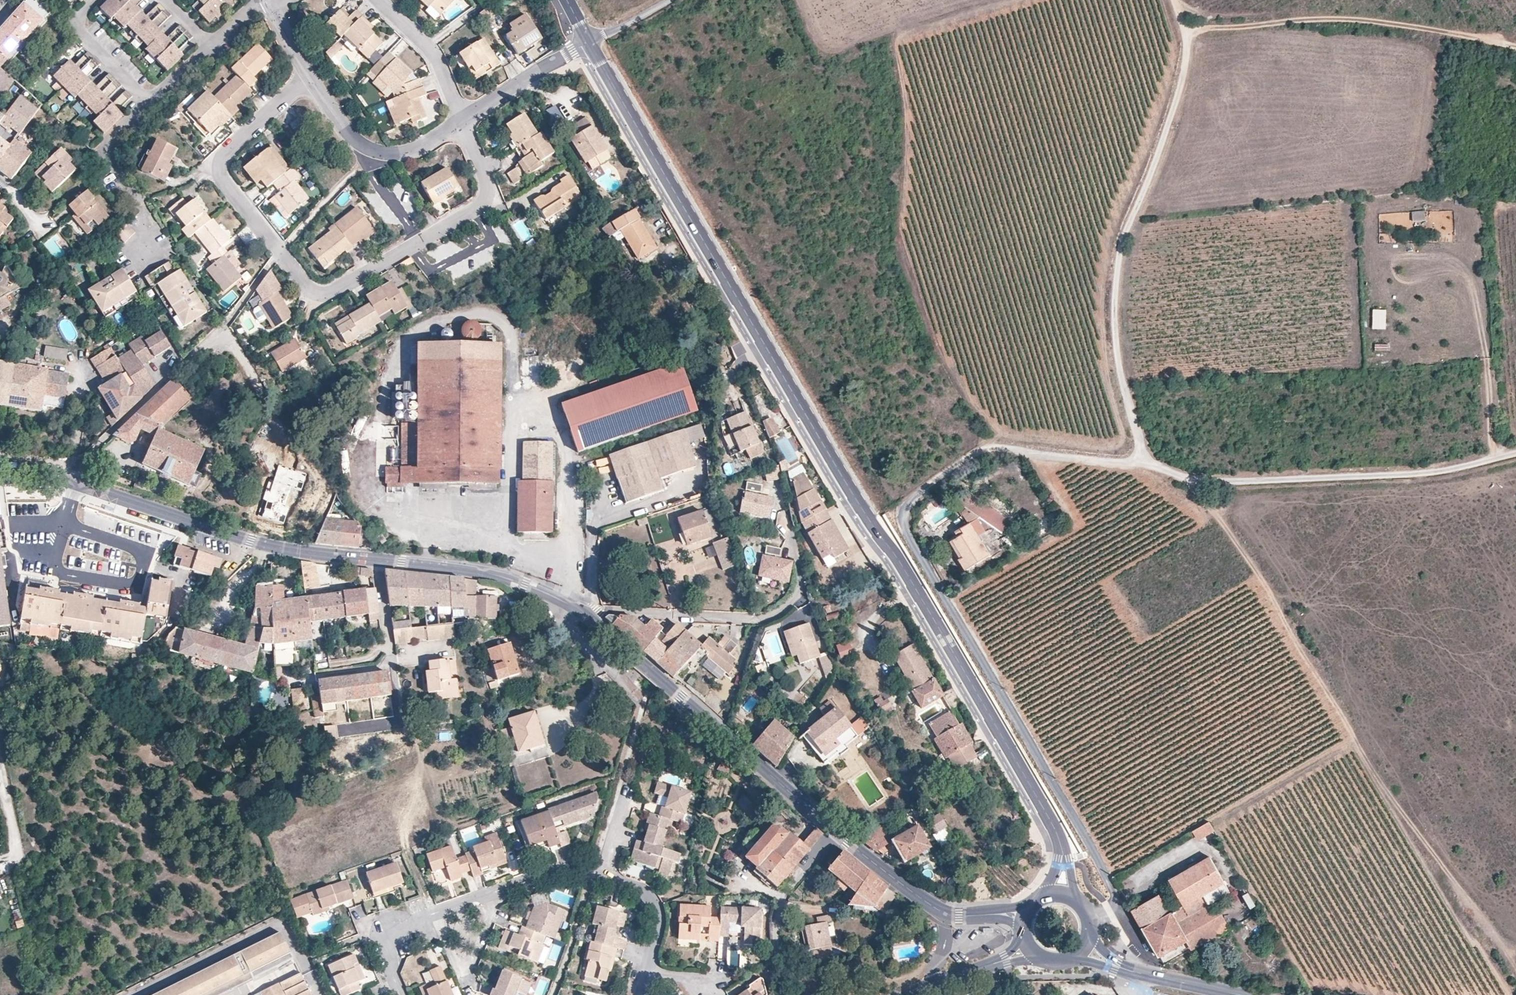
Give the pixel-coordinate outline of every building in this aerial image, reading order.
[(2,69),(3,67),(2,66),(49,12),(36,0),(27,0),(0,29),(0,68),(2,69)] [(99,8),(110,19),(113,16),(124,26),(126,24),(131,29),(137,35),(143,41),(148,46),(146,49),(166,71),(182,55),(178,51),(175,48),(178,45),(181,48),(192,37),(179,25),(168,35),(171,38),(169,40),(166,37),(157,28),(154,25),(156,23),(159,26),(170,15),(157,2),(146,13),(150,16),(148,18),(144,15),(136,6),(133,3),(135,1),(138,4),(142,0),(107,0),(99,8)] [(190,6),(196,12),(198,11),(208,22),(215,16),(223,8),(230,1),(231,0),(197,0),(190,6)] [(424,5),(427,2),(431,5),(441,15),(455,0),(419,0),(424,5)] [(233,4),(230,1),(223,8),(226,11),(233,4)] [(490,6),(496,15),(499,13),(493,4),(490,6)] [(490,6),(479,13),(485,22),(496,15),(490,6)] [(223,8),(215,16),(218,18),(226,11),(223,8)] [(348,18),(350,16),(341,8),(339,10),(348,18)] [(343,34),(362,15),(356,10),(350,16),(348,18),(339,10),(326,24),(340,37),(343,34)] [(510,24),(512,28),(514,31),(512,33),(505,37),(518,54),(542,39),(525,14),(510,24)] [(369,23),(362,15),(343,34),(368,59),(376,51),(371,46),(379,38),(370,30),(366,26),(369,23)] [(137,35),(131,29),(129,32),(134,37),(137,35)] [(137,35),(134,37),(140,44),(143,41),(137,35)] [(371,46),(376,51),(383,43),(379,38),(371,46)] [(483,38),(459,54),(468,68),(470,66),(478,77),(486,72),(483,67),(488,64),(491,69),(499,64),(483,38)] [(236,75),(249,88),(256,80),(254,77),(272,59),(257,44),(231,69),(236,75)] [(87,51),(76,61),(78,64),(76,67),(73,64),(69,59),(53,75),(74,97),(77,95),(82,100),(87,105),(93,111),(98,116),(93,122),(104,133),(123,115),(118,110),(115,107),(118,105),(120,107),(131,96),(126,90),(112,103),(107,99),(105,96),(107,93),(110,96),(121,85),(109,73),(97,83),(100,87),(98,89),(95,85),(85,76),(82,74),(85,71),(88,74),(99,63),(87,51)] [(468,68),(459,54),(455,57),(465,78),(472,75),(475,80),(478,77),(470,66),(468,68)] [(395,98),(422,86),(420,79),(418,79),(396,58),(376,78),(387,87),(392,92),(395,98)] [(486,72),(491,69),(488,64),(483,67),(486,72)] [(14,81),(2,69),(0,68),(0,101),(1,101),(6,92),(14,81)] [(239,103),(252,91),(249,88),(236,75),(229,82),(225,78),(223,80),(226,84),(212,97),(228,114),(239,103)] [(387,87),(376,78),(373,81),(384,91),(387,87)] [(38,110),(24,100),(29,94),(25,90),(14,81),(6,92),(16,100),(10,108),(3,117),(0,115),(0,121),(1,120),(19,134),(38,110)] [(426,95),(422,86),(395,98),(385,102),(388,109),(393,108),(399,123),(410,118),(414,116),(416,121),(426,117),(419,98),(426,95)] [(197,87),(190,93),(196,98),(202,92),(197,87)] [(188,110),(209,133),(228,114),(212,97),(206,91),(188,110)] [(87,105),(82,100),(79,103),(84,108),(87,105)] [(228,114),(231,117),(242,106),(239,103),(228,114)] [(179,104),(176,107),(180,112),(184,108),(179,104)] [(87,105),(84,108),(90,114),(93,111),(87,105)] [(393,108),(388,109),(394,125),(399,123),(393,108)] [(205,136),(209,133),(188,110),(185,112),(195,122),(193,124),(205,136)] [(220,129),(231,117),(228,114),(209,133),(211,135),(218,127),(220,129)] [(521,146),(537,135),(524,114),(506,126),(514,138),(520,146),(521,146)] [(298,117),(289,124),(293,129),(302,123),(298,117)] [(591,133),(594,132),(585,118),(568,128),(575,139),(571,141),(585,164),(587,163),(594,158),(599,166),(611,159),(596,136),(594,137),(591,133)] [(19,134),(1,120),(0,121),(0,158),(13,141),(17,136),(19,134)] [(554,153),(540,133),(537,135),(521,146),(525,151),(527,156),(520,160),(516,166),(523,178),(541,166),(539,163),(554,153)] [(13,141),(23,148),(27,143),(17,136),(13,141)] [(520,146),(514,138),(509,142),(508,145),(512,150),(515,148),(516,149),(520,146)] [(157,140),(151,153),(141,171),(158,179),(167,164),(168,164),(175,149),(157,140)] [(31,154),(23,148),(13,141),(0,158),(0,170),(2,168),(4,170),(2,173),(11,179),(31,154)] [(284,173),(290,168),(271,145),(268,148),(281,164),(279,166),(284,173)] [(516,149),(514,150),(518,156),(525,151),(521,146),(520,146),(516,149)] [(34,174),(39,180),(44,175),(47,180),(46,181),(54,190),(75,169),(70,163),(72,161),(61,148),(34,174)] [(260,180),(266,188),(272,183),(275,180),(284,173),(279,166),(281,164),(268,148),(248,165),(260,180)] [(141,171),(151,153),(146,150),(137,169),(141,171)] [(594,158),(587,163),(592,171),(599,166),(594,158)] [(172,166),(168,164),(167,164),(158,179),(164,182),(172,166)] [(256,184),(260,180),(248,165),(243,168),(256,184)] [(298,176),(291,167),(290,168),(284,173),(275,180),(282,189),(279,191),(274,196),(289,214),(308,198),(294,180),(298,176)] [(420,183),(432,203),(444,196),(446,199),(453,195),(451,192),(458,188),(446,168),(420,183)] [(44,175),(39,180),(51,193),(54,190),(46,181),(47,180),(44,175)] [(545,200),(544,197),(542,196),(533,201),(546,220),(582,196),(568,176),(560,181),(561,183),(552,189),(550,193),(552,196),(545,200)] [(275,180),(272,183),(279,191),(282,189),(275,180)] [(617,193),(620,199),(627,196),(623,189),(617,193)] [(93,198),(87,190),(69,205),(76,213),(86,225),(92,220),(96,226),(108,216),(97,202),(94,203),(91,199),(93,198)] [(643,202),(637,191),(628,195),(635,207),(643,202)] [(444,196),(432,203),(434,206),(446,199),(444,196)] [(185,225),(184,226),(185,227),(188,225),(202,213),(198,207),(200,205),(201,204),(196,197),(188,204),(182,198),(169,209),(174,215),(176,214),(185,225)] [(0,203),(0,204),(3,209),(1,211),(5,214),(6,213),(8,210),(0,203)] [(4,231),(1,229),(4,224),(7,227),(13,218),(6,213),(5,214),(1,211),(3,209),(0,204),(0,236),(4,231)] [(356,208),(335,226),(336,227),(351,247),(358,242),(359,244),(375,232),(356,208)] [(606,238),(610,236),(619,230),(624,238),(638,260),(655,250),(637,220),(639,219),(633,210),(601,230),(606,238)] [(188,225),(195,232),(211,220),(205,211),(202,213),(188,225)] [(1425,223),(1426,211),(1412,211),(1412,222),(1425,223)] [(87,234),(96,226),(92,220),(86,225),(76,213),(72,217),(87,234)] [(211,220),(195,232),(212,253),(208,257),(213,263),(224,254),(219,248),(222,245),(229,239),(212,218),(211,220)] [(133,233),(123,223),(113,234),(123,243),(133,233)] [(181,229),(188,238),(195,232),(188,225),(185,227),(184,226),(181,229)] [(346,254),(353,248),(351,247),(336,227),(309,251),(322,269),(334,260),(332,258),(342,249),(344,252),(346,254)] [(619,230),(610,236),(614,244),(624,238),(619,230)] [(228,252),(222,245),(219,248),(224,254),(228,252)] [(213,263),(206,269),(224,291),(242,276),(235,268),(232,265),(236,258),(239,253),(234,246),(228,252),(224,254),(213,263)] [(332,258),(334,260),(344,252),(342,249),(332,258)] [(241,264),(236,258),(232,265),(235,268),(241,264)] [(151,288),(153,287),(157,284),(164,295),(171,307),(176,315),(184,326),(206,312),(191,287),(188,289),(185,283),(187,281),(180,269),(175,272),(168,262),(144,277),(151,288)] [(22,285),(8,265),(5,264),(2,272),(0,271),(0,297),(22,285)] [(100,285),(99,283),(87,290),(102,312),(136,291),(122,269),(105,279),(106,281),(100,285)] [(292,317),(277,292),(283,289),(278,280),(275,282),(269,271),(265,277),(256,289),(263,302),(258,304),(273,329),(292,317)] [(392,283),(366,297),(370,304),(377,317),(391,309),(394,314),(406,307),(397,292),(392,283)] [(157,284),(153,287),(160,298),(164,295),(157,284)] [(397,292),(406,307),(407,310),(410,308),(400,290),(397,292)] [(136,291),(102,312),(104,316),(139,295),(136,291)] [(164,295),(160,298),(167,309),(171,307),(164,295)] [(355,336),(380,322),(377,317),(370,304),(334,325),(346,345),(356,339),(355,336)] [(171,307),(167,309),(172,318),(176,315),(171,307)] [(1372,330),(1387,330),(1386,310),(1372,310),(1372,330)] [(180,329),(184,326),(176,315),(172,318),(180,329)] [(461,323),(461,338),(480,339),(480,324),(461,323)] [(132,349),(117,358),(126,371),(142,397),(152,387),(153,384),(153,382),(142,365),(170,347),(159,331),(145,340),(142,334),(128,343),(132,349)] [(481,334),(480,346),(496,346),(496,335),(481,334)] [(282,373),(306,358),(295,339),(271,354),(282,373)] [(108,344),(103,347),(105,350),(91,359),(96,367),(115,355),(108,344)] [(480,346),(418,345),(417,424),(401,423),(401,454),(417,455),(417,483),(496,484),(496,471),(499,471),(500,346),(496,346),(480,346)] [(66,360),(67,349),(44,347),(43,358),(66,360)] [(316,353),(306,358),(311,366),(320,361),(316,353)] [(115,355),(96,367),(106,383),(126,371),(117,358),(115,355)] [(29,359),(16,356),(15,364),(27,366),(29,359)] [(15,364),(0,362),(0,405),(9,407),(15,364)] [(679,363),(559,405),(576,453),(695,411),(679,363)] [(27,366),(15,364),(9,407),(41,412),(42,405),(62,408),(69,374),(27,366)] [(106,383),(98,389),(112,411),(105,417),(112,425),(142,397),(126,371),(106,383)] [(137,414),(161,425),(191,397),(173,379),(137,414)] [(738,451),(747,448),(753,445),(758,443),(744,410),(724,418),(738,451)] [(137,414),(114,436),(129,443),(135,440),(140,430),(147,433),(155,436),(158,431),(161,425),(137,414)] [(771,421),(763,425),(770,442),(780,435),(771,421)] [(700,424),(684,430),(688,442),(705,437),(700,424)] [(684,430),(607,456),(624,504),(663,490),(659,480),(697,466),(688,442),(684,430)] [(204,451),(158,431),(155,436),(142,464),(195,488),(201,475),(194,472),(204,451)] [(552,443),(523,443),(523,482),(522,533),(551,533),(552,443)] [(753,445),(747,448),(749,455),(756,452),(753,445)] [(417,455),(401,454),(401,468),(401,483),(403,483),(417,483),(417,455)] [(590,462),(592,471),(604,467),(601,459),(590,462)] [(306,474),(279,465),(273,482),(269,480),(258,515),(284,523),(289,507),(284,505),(291,487),(301,490),(306,474)] [(766,481),(781,478),(779,466),(764,469),(766,481)] [(401,468),(386,468),(386,487),(403,487),(403,483),(401,483),(401,468)] [(806,521),(824,510),(802,474),(792,480),(802,524),(806,521)] [(746,483),(745,490),(760,493),(761,485),(746,483)] [(349,510),(337,492),(329,509),(349,510)] [(760,496),(745,493),(744,493),(740,513),(768,518),(772,501),(759,498),(760,496)] [(967,509),(959,503),(955,507),(960,515),(967,509)] [(709,509),(678,519),(687,545),(711,537),(707,527),(715,525),(709,509)] [(979,537),(994,528),(967,509),(960,515),(967,525),(955,532),(958,537),(953,541),(964,558),(959,560),(966,570),(990,555),(979,537)] [(848,550),(824,510),(806,521),(812,531),(807,535),(821,559),(830,555),(833,559),(848,550)] [(346,516),(344,522),(359,524),(350,511),(346,516)] [(646,517),(637,520),(639,527),(648,524),(646,517)] [(341,547),(344,522),(325,520),(315,544),(326,545),(341,547)] [(361,527),(359,524),(344,522),(341,547),(351,548),(358,548),(360,536),(361,527)] [(360,536),(368,537),(361,527),(360,536)] [(382,527),(373,533),(380,545),(390,539),(382,527)] [(1003,538),(1015,556),(1025,549),(1007,536),(1003,538)] [(712,544),(717,556),(730,551),(726,539),(712,544)] [(949,543),(959,560),(964,558),(953,541),(949,543)] [(712,546),(704,549),(708,559),(695,564),(698,573),(719,565),(712,546)] [(781,549),(766,546),(764,554),(779,557),(781,549)] [(173,565),(189,571),(193,568),(195,572),(207,576),(212,574),(217,558),(204,554),(198,556),(197,555),(196,554),(189,551),(189,550),(183,548),(180,550),(175,553),(174,557),(175,558),(173,565)] [(723,570),(736,566),(730,551),(717,556),(723,570)] [(10,625),(0,555),(0,627),(10,625)] [(763,565),(760,564),(758,576),(788,582),(788,581),(791,567),(791,565),(778,562),(779,559),(765,557),(763,565)] [(217,558),(212,574),(217,575),(221,560),(217,558)] [(316,563),(300,561),(304,589),(318,587),(316,563)] [(371,569),(356,567),(356,575),(372,576),(371,569)] [(403,572),(384,570),(389,606),(400,607),(403,622),(409,621),(408,606),(403,572)] [(413,573),(403,572),(408,606),(423,607),(419,574),(413,573)] [(426,575),(419,574),(423,607),(437,607),(434,576),(426,575)] [(440,576),(434,576),(437,607),(450,608),(448,577),(440,576)] [(455,578),(448,577),(450,608),(451,608),(467,608),(463,578),(455,578)] [(476,581),(463,578),(467,608),(468,618),(496,618),(496,596),(476,596),(476,581)] [(39,589),(39,592),(34,591),(34,588),(26,586),(19,630),(29,632),(30,624),(147,643),(165,623),(171,582),(165,581),(165,584),(158,583),(158,580),(151,579),(146,609),(132,607),(132,604),(122,602),(93,597),(92,601),(86,600),(87,596),(73,594),(72,597),(66,596),(67,593),(59,592),(59,595),(53,594),(53,591),(39,589)] [(273,658),(273,646),(271,588),(271,583),(256,585),(255,597),(254,609),(262,609),(264,614),(253,613),(245,643),(253,646),(252,649),(184,631),(178,654),(182,655),(223,666),(273,679),(273,669),(273,658)] [(288,644),(312,641),(309,623),(305,598),(283,601),(281,587),(271,588),(273,646),(288,644)] [(374,589),(343,593),(346,617),(368,614),(377,613),(374,589)] [(343,593),(305,598),(309,623),(346,617),(343,593)] [(451,617),(468,617),(467,608),(451,608),(451,614),(451,617)] [(369,622),(378,620),(377,613),(368,614),(369,622)] [(624,636),(634,644),(647,631),(643,627),(633,617),(608,615),(604,619),(624,636)] [(424,616),(426,626),(438,625),(437,616),(424,616)] [(638,648),(642,651),(653,639),(659,631),(662,629),(651,619),(643,627),(647,631),(634,644),(638,648)] [(392,623),(393,630),(410,628),(409,621),(402,622),(392,623)] [(801,663),(819,657),(807,623),(789,630),(798,655),(801,663)] [(454,638),(452,624),(438,625),(426,626),(427,633),(428,641),(454,638)] [(669,648),(684,632),(675,624),(665,636),(660,641),(669,648)] [(393,630),(395,644),(412,642),(410,628),(393,630)] [(791,657),(798,655),(789,630),(782,632),(791,657)] [(653,639),(657,642),(659,640),(660,641),(665,636),(659,631),(653,639)] [(665,671),(672,677),(688,660),(700,646),(684,632),(669,648),(656,663),(665,671)] [(700,646),(688,660),(694,665),(704,654),(728,674),(735,666),(732,664),(735,659),(729,654),(736,645),(730,640),(722,648),(708,637),(700,646)] [(642,651),(646,655),(657,642),(653,639),(642,651)] [(651,659),(656,663),(669,648),(660,641),(659,640),(657,642),(646,655),(651,659)] [(273,669),(315,664),(312,641),(288,644),(273,646),(273,658),(273,669)] [(493,667),(490,668),(484,669),(490,687),(498,685),(497,681),(518,674),(509,643),(487,649),(490,658),(493,667)] [(846,644),(838,648),(840,653),(849,650),(846,644)] [(943,695),(942,694),(933,679),(932,679),(913,645),(892,657),(912,691),(911,692),(921,708),(943,695)] [(834,669),(829,653),(819,657),(827,681),(834,669)] [(214,670),(223,666),(182,655),(189,664),(214,670)] [(447,660),(429,662),(429,671),(425,672),(427,692),(442,691),(442,693),(457,692),(456,679),(449,680),(447,660)] [(387,672),(318,681),(320,695),(321,703),(335,702),(390,695),(387,672)] [(304,687),(290,691),(294,710),(308,707),(304,687)] [(961,704),(952,688),(942,694),(943,695),(948,704),(950,702),(953,707),(950,709),(951,710),(961,704)] [(321,704),(320,695),(311,697),(313,709),(321,708),(321,704)] [(883,715),(893,709),(884,695),(874,701),(883,715)] [(846,745),(868,726),(862,715),(850,725),(830,700),(819,708),(826,716),(805,733),(814,744),(811,746),(816,753),(819,750),(826,760),(837,752),(839,755),(848,748),(846,745)] [(336,710),(335,702),(321,704),(321,708),(322,708),(322,712),(336,710)] [(322,708),(313,709),(314,717),(323,716),(322,712),(322,708)] [(533,722),(539,720),(536,711),(508,719),(511,727),(500,730),(506,749),(517,746),(519,751),(529,748),(540,744),(533,722)] [(968,745),(958,725),(950,711),(929,723),(937,737),(948,757),(955,768),(975,757),(968,745)] [(804,719),(798,714),(793,721),(800,727),(804,719)] [(548,747),(539,720),(533,722),(540,744),(529,748),(531,753),(548,747)] [(764,756),(776,767),(793,738),(773,721),(751,745),(764,756)] [(961,723),(959,724),(970,744),(973,743),(961,723)] [(970,744),(959,724),(958,725),(968,745),(970,744)] [(324,726),(326,740),(336,738),(334,725),(324,726)] [(814,744),(805,733),(802,735),(811,746),(814,744)] [(944,759),(948,757),(937,737),(933,739),(944,759)] [(824,762),(826,760),(819,750),(816,753),(824,762)] [(730,769),(721,762),(717,769),(726,776),(730,769)] [(675,821),(682,823),(691,793),(664,785),(661,795),(670,797),(668,807),(664,806),(661,817),(669,819),(675,821)] [(595,793),(547,809),(548,811),(554,829),(581,819),(579,813),(594,808),(597,798),(595,793)] [(579,813),(581,819),(592,816),(594,808),(579,813)] [(559,844),(556,835),(554,829),(548,811),(520,820),(529,846),(539,842),(538,837),(544,834),(547,843),(548,848),(559,844)] [(661,817),(648,813),(645,824),(648,825),(646,832),(643,842),(661,847),(666,830),(669,819),(661,817)] [(927,820),(935,834),(946,827),(938,814),(927,820)] [(671,832),(675,821),(669,819),(666,830),(671,832)] [(529,846),(520,820),(517,822),(526,851),(547,843),(544,834),(538,837),(539,842),(529,846)] [(1209,823),(1193,832),(1198,841),(1214,832),(1209,823)] [(891,840),(882,825),(859,838),(876,851),(881,848),(891,840)] [(771,827),(745,857),(757,867),(755,869),(777,886),(822,833),(815,827),(802,843),(787,830),(786,832),(779,826),(771,827)] [(891,840),(904,863),(929,848),(916,826),(891,840)] [(946,827),(935,834),(942,847),(954,840),(946,827)] [(484,836),(486,843),(489,842),(489,843),(498,840),(496,832),(484,836)] [(559,844),(560,847),(569,844),(564,832),(556,835),(559,844)] [(471,870),(473,876),(482,873),(480,869),(505,860),(498,840),(489,843),(489,842),(486,843),(473,848),(474,849),(465,853),(465,855),(471,870)] [(679,856),(679,854),(661,847),(643,842),(637,840),(634,849),(641,851),(638,863),(654,868),(655,865),(660,866),(659,869),(669,873),(672,861),(677,862),(679,856)] [(471,870),(465,855),(455,858),(451,846),(426,855),(432,872),(444,868),(450,881),(463,877),(462,873),(471,870)] [(876,851),(881,856),(885,851),(881,848),(876,851)] [(641,851),(634,849),(631,861),(638,863),(641,851)] [(843,851),(828,870),(838,879),(848,886),(850,888),(845,895),(850,900),(869,871),(856,860),(844,850),(843,851)] [(1028,864),(1021,853),(1014,857),(1021,869),(1028,864)] [(1170,882),(1184,906),(1194,901),(1200,910),(1214,902),(1230,893),(1225,885),(1226,884),(1210,859),(1170,882)] [(366,873),(372,893),(393,886),(402,883),(395,863),(366,873)] [(667,878),(669,873),(659,869),(657,876),(667,878)] [(888,907),(881,902),(878,900),(882,893),(886,895),(890,889),(886,885),(869,871),(850,900),(847,905),(875,908),(883,914),(888,907)] [(848,886),(838,879),(835,883),(844,891),(848,886)] [(345,901),(353,898),(346,880),(342,882),(338,883),(345,901)] [(337,904),(345,901),(338,883),(330,886),(337,904)] [(328,907),(337,904),(330,886),(305,895),(313,916),(323,912),(322,909),(328,907)] [(393,886),(372,893),(374,898),(395,891),(393,886)] [(295,903),(290,888),(285,890),(291,905),(295,903)] [(1165,892),(1159,895),(1170,913),(1175,911),(1165,892)] [(1159,895),(1133,910),(1144,929),(1170,913),(1159,895)] [(1250,895),(1244,898),(1251,911),(1257,908),(1250,895)] [(1144,929),(1161,957),(1186,943),(1189,941),(1178,922),(1200,910),(1194,901),(1184,906),(1175,911),(1170,913),(1144,929)] [(1189,941),(1186,943),(1192,951),(1230,929),(1214,902),(1200,910),(1178,922),(1189,941)] [(545,935),(553,938),(564,910),(549,904),(547,912),(544,911),(534,907),(526,927),(545,935)] [(598,925),(614,930),(615,925),(622,927),(626,914),(618,912),(617,916),(606,913),(607,909),(598,906),(593,924),(594,924),(598,925)] [(678,937),(699,938),(699,934),(700,925),(707,925),(707,934),(719,935),(719,931),(720,919),(710,918),(710,908),(680,906),(678,937)] [(761,909),(721,907),(720,919),(719,931),(729,931),(745,932),(744,944),(759,945),(761,909)] [(800,928),(806,950),(831,945),(826,922),(831,921),(830,914),(822,916),(816,918),(818,924),(800,928)] [(615,930),(614,930),(598,925),(596,934),(594,942),(616,948),(624,950),(625,941),(617,939),(614,938),(614,934),(615,930)] [(526,927),(522,926),(519,934),(505,930),(498,947),(507,950),(508,946),(516,949),(515,953),(537,962),(544,945),(542,944),(545,935),(526,927)] [(153,994),(207,994),(250,974),(290,955),(280,933),(153,994)] [(594,942),(591,941),(588,951),(586,950),(584,958),(588,960),(584,976),(605,981),(607,971),(606,970),(608,966),(611,967),(616,948),(594,942)] [(442,947),(434,949),(438,969),(447,967),(442,947)] [(328,966),(340,994),(344,994),(359,988),(356,981),(360,980),(352,964),(355,962),(357,961),(354,954),(328,966)] [(246,984),(251,994),(260,994),(258,992),(253,981),(294,961),(290,955),(250,974),(207,994),(224,994),(246,984)] [(887,956),(881,957),(884,972),(890,971),(887,956)] [(357,961),(355,962),(352,964),(360,980),(364,978),(357,961)] [(441,971),(431,975),(436,985),(427,989),(430,994),(452,994),(441,971)] [(491,994),(516,994),(517,991),(527,994),(531,983),(521,979),(521,977),(503,971),(497,986),(500,987),(499,991),(495,990),(493,989),(491,994)] [(258,992),(260,994),(310,994),(300,973),(258,992)] [(764,983),(763,980),(762,979),(761,978),(758,978),(749,985),(749,988),(740,994),(767,994),(764,983)]
